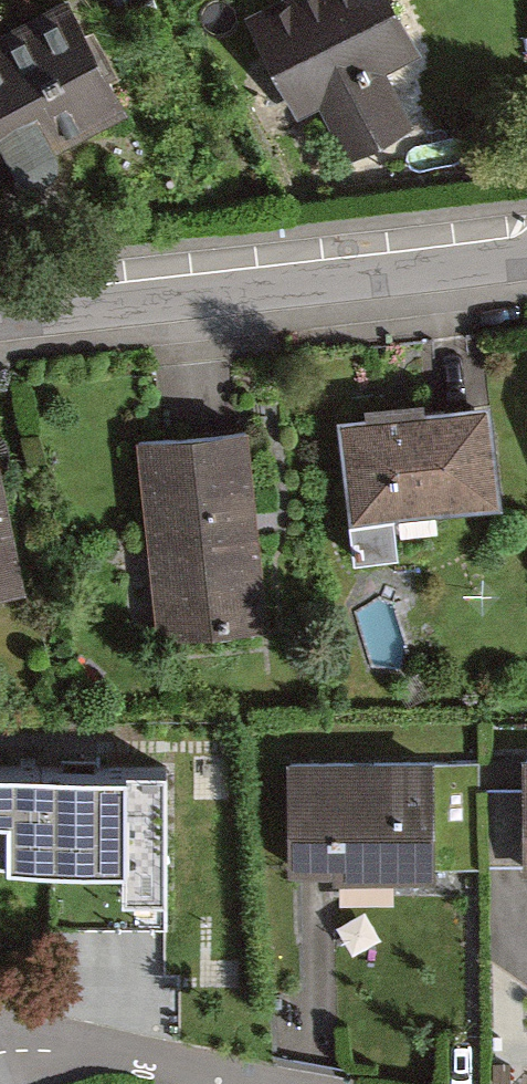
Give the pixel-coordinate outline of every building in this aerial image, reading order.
[(64,0),(30,0),(0,16),(0,177),(124,110),(64,0)] [(239,19),(332,163),(415,109),(388,66),(425,42),(397,0),(268,0),(239,19)] [(333,516),(490,506),(483,401),(326,411),(333,516)] [(263,621),(248,425),(137,433),(152,629),(263,621)] [(16,592),(0,503),(0,595),(16,592)] [(517,754),(519,869),(526,869),(526,754),(517,754)] [(435,755),(287,757),(289,873),(436,871),(435,755)] [(0,763),(0,859),(122,859),(122,894),(168,894),(168,762),(0,763)]
